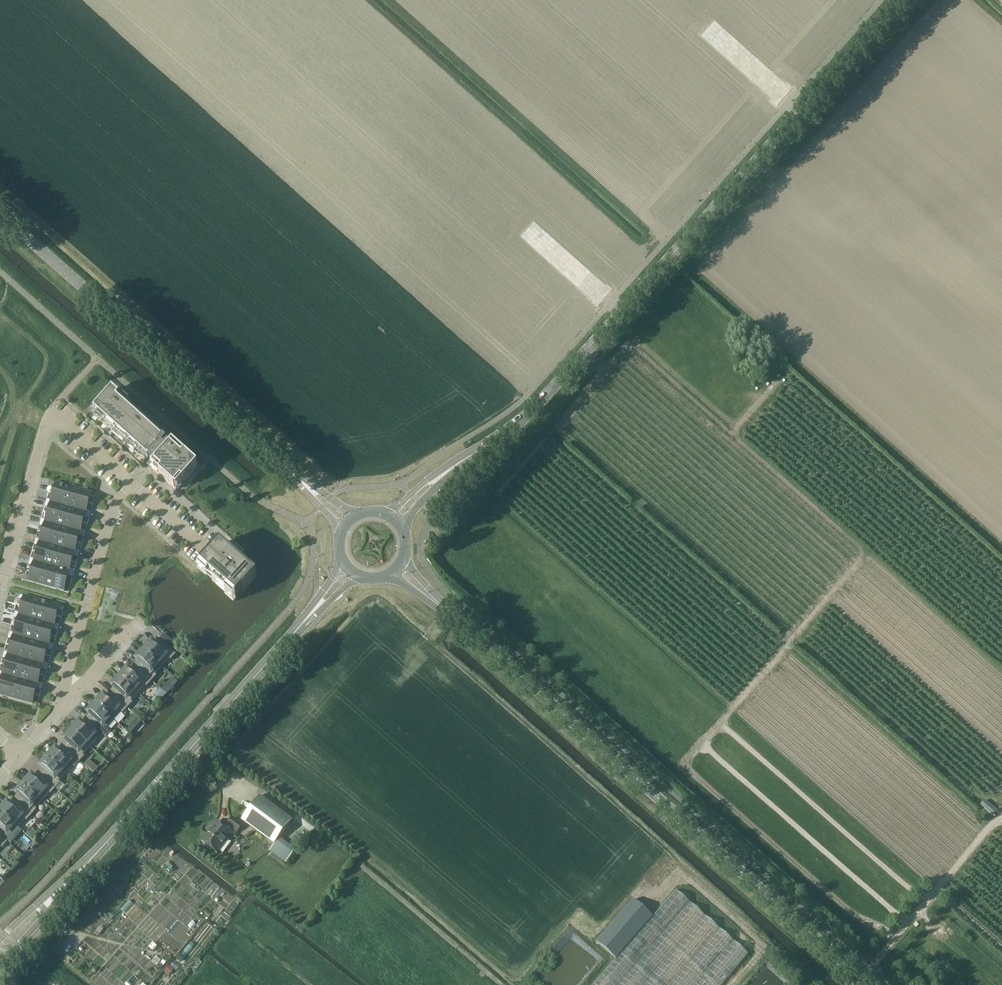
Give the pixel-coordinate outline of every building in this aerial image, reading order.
[(170,447),(117,399),(119,396),(112,390),(92,413),(147,462),(149,459),(151,461),(147,465),(151,468),(152,467),(177,489),(197,467),(172,444),(170,447)] [(74,488),(56,483),(55,486),(57,487),(56,494),(71,498),(74,488)] [(74,488),(71,498),(87,502),(89,495),(91,496),(92,493),(74,488)] [(71,498),(56,494),(54,501),(51,500),(50,503),(68,508),(71,498)] [(71,498),(68,508),(87,513),(87,510),(85,509),(87,502),(71,498)] [(68,508),(50,503),(49,506),(52,506),(50,513),(66,518),(68,508)] [(68,508),(66,518),(81,522),(83,515),(86,516),(87,513),(68,508)] [(48,520),(45,520),(45,522),(63,528),(66,518),(50,513),(48,520)] [(66,518),(63,528),(81,533),(82,530),(79,529),(81,522),(66,518)] [(63,528),(45,522),(44,525),(46,526),(45,533),(60,537),(63,528)] [(63,528),(60,537),(76,542),(78,535),(80,535),(81,533),(63,528)] [(60,537),(45,533),(43,540),(40,539),(39,542),(57,547),(60,537)] [(60,537),(57,547),(76,552),(76,549),(74,549),(76,542),(60,537)] [(57,547),(39,542),(38,545),(41,546),(39,553),(55,557),(57,547)] [(236,599),(256,577),(236,559),(234,561),(218,546),(200,566),(207,573),(236,599)] [(57,547),(55,557),(70,561),(72,554),(75,555),(76,552),(57,547)] [(55,557),(39,553),(37,560),(34,559),(34,562),(52,567),(55,557)] [(55,557),(52,567),(70,572),(71,569),(68,568),(70,561),(55,557)] [(52,567),(34,562),(33,565),(35,565),(34,572),(49,577),(52,567)] [(70,572),(52,567),(49,577),(46,587),(64,592),(65,589),(63,588),(67,574),(69,575),(70,572)] [(49,577),(34,572),(32,579),(29,579),(28,582),(46,587),(49,577)] [(42,601),(24,596),(23,599),(27,600),(24,607),(39,611),(42,601)] [(42,601),(39,611),(55,615),(57,608),(60,609),(61,606),(42,601)] [(39,611),(24,607),(23,614),(19,613),(19,616),(37,621),(39,611)] [(39,611),(37,621),(55,626),(56,623),(53,622),(55,615),(39,611)] [(37,621),(19,616),(18,619),(20,619),(18,626),(34,631),(37,621)] [(37,621),(34,631),(50,635),(52,628),(54,629),(55,626),(37,621)] [(34,631),(18,626),(16,633),(14,633),(13,636),(31,641),(34,631)] [(34,631),(31,641),(49,646),(50,643),(48,642),(50,635),(34,631)] [(31,641),(13,636),(12,638),(15,639),(13,646),(28,650),(31,641)] [(148,642),(142,649),(162,667),(169,659),(171,661),(177,655),(160,639),(159,640),(161,642),(158,646),(152,641),(150,644),(148,642)] [(28,650),(44,655),(46,648),(49,649),(49,646),(31,641),(28,650)] [(28,650),(13,646),(11,653),(8,652),(8,655),(26,660),(28,650)] [(142,664),(138,669),(152,682),(157,676),(156,674),(162,667),(142,649),(137,655),(138,657),(136,659),(142,664)] [(44,655),(28,650),(26,660),(44,665),(45,662),(42,662),(44,655)] [(26,660),(8,655),(7,658),(9,659),(7,666),(23,670),(26,660)] [(26,660),(23,670),(39,674),(40,668),(43,668),(44,665),(26,660)] [(23,670),(7,666),(5,673),(3,672),(2,675),(20,680),(23,670)] [(124,669),(118,676),(139,694),(145,686),(147,687),(152,682),(138,669),(134,673),(128,668),(126,670),(124,669)] [(39,674),(23,670),(20,680),(38,685),(39,682),(37,681),(39,674)] [(20,680),(2,675),(1,678),(4,678),(2,685),(17,690),(20,680)] [(118,691),(113,696),(128,709),(133,703),(132,701),(139,694),(118,676),(113,682),(114,683),(112,686),(118,691)] [(172,676),(156,693),(162,698),(178,681),(172,676)] [(20,680),(17,690),(33,694),(35,687),(38,688),(38,685),(20,680)] [(2,685),(0,692),(0,696),(33,705),(34,702),(31,701),(33,694),(17,690),(2,685)] [(100,696),(94,703),(114,721),(121,713),(123,714),(128,709),(113,696),(110,700),(104,695),(102,697),(100,696)] [(94,718),(90,722),(98,730),(102,726),(103,726),(104,725),(107,728),(114,721),(94,703),(89,709),(90,710),(88,713),(94,718)] [(76,723),(70,729),(91,747),(98,739),(94,736),(95,735),(94,734),(98,730),(90,722),(86,727),(80,722),(78,724),(76,723)] [(70,745),(65,749),(80,762),(85,756),(84,755),(91,747),(70,729),(65,736),(66,737),(64,740),(70,745)] [(52,750),(46,756),(66,774),(73,766),(75,768),(80,762),(65,749),(62,754),(56,748),(54,751),(52,750)] [(45,771),(41,776),(56,789),(61,783),(60,782),(66,774),(46,756),(41,763),(42,764),(40,766),(45,771)] [(28,776),(22,783),(42,801),(49,793),(51,795),(56,789),(41,776),(38,780),(32,775),(30,778),(28,776)] [(22,798),(17,803),(32,816),(37,810),(36,808),(42,801),(22,783),(17,789),(18,791),(16,793),(22,798)] [(239,818),(272,842),(290,818),(257,794),(239,818)] [(983,806),(993,814),(997,810),(986,801),(983,806)] [(0,808),(0,811),(18,828),(25,820),(27,822),(32,816),(17,803),(13,807),(8,802),(6,805),(4,803),(0,808)] [(0,811),(0,835),(8,842),(2,837),(6,833),(7,833),(8,832),(11,836),(18,828),(0,811)] [(229,826),(227,829),(217,822),(202,842),(217,853),(235,830),(237,832),(242,825),(233,818),(228,825),(229,826)] [(269,850),(284,861),(293,849),(277,838),(269,850)] [(653,917),(616,959),(593,984),(721,984),(748,954),(676,890),(653,917)] [(653,917),(633,899),(596,941),(616,959),(653,917)]
